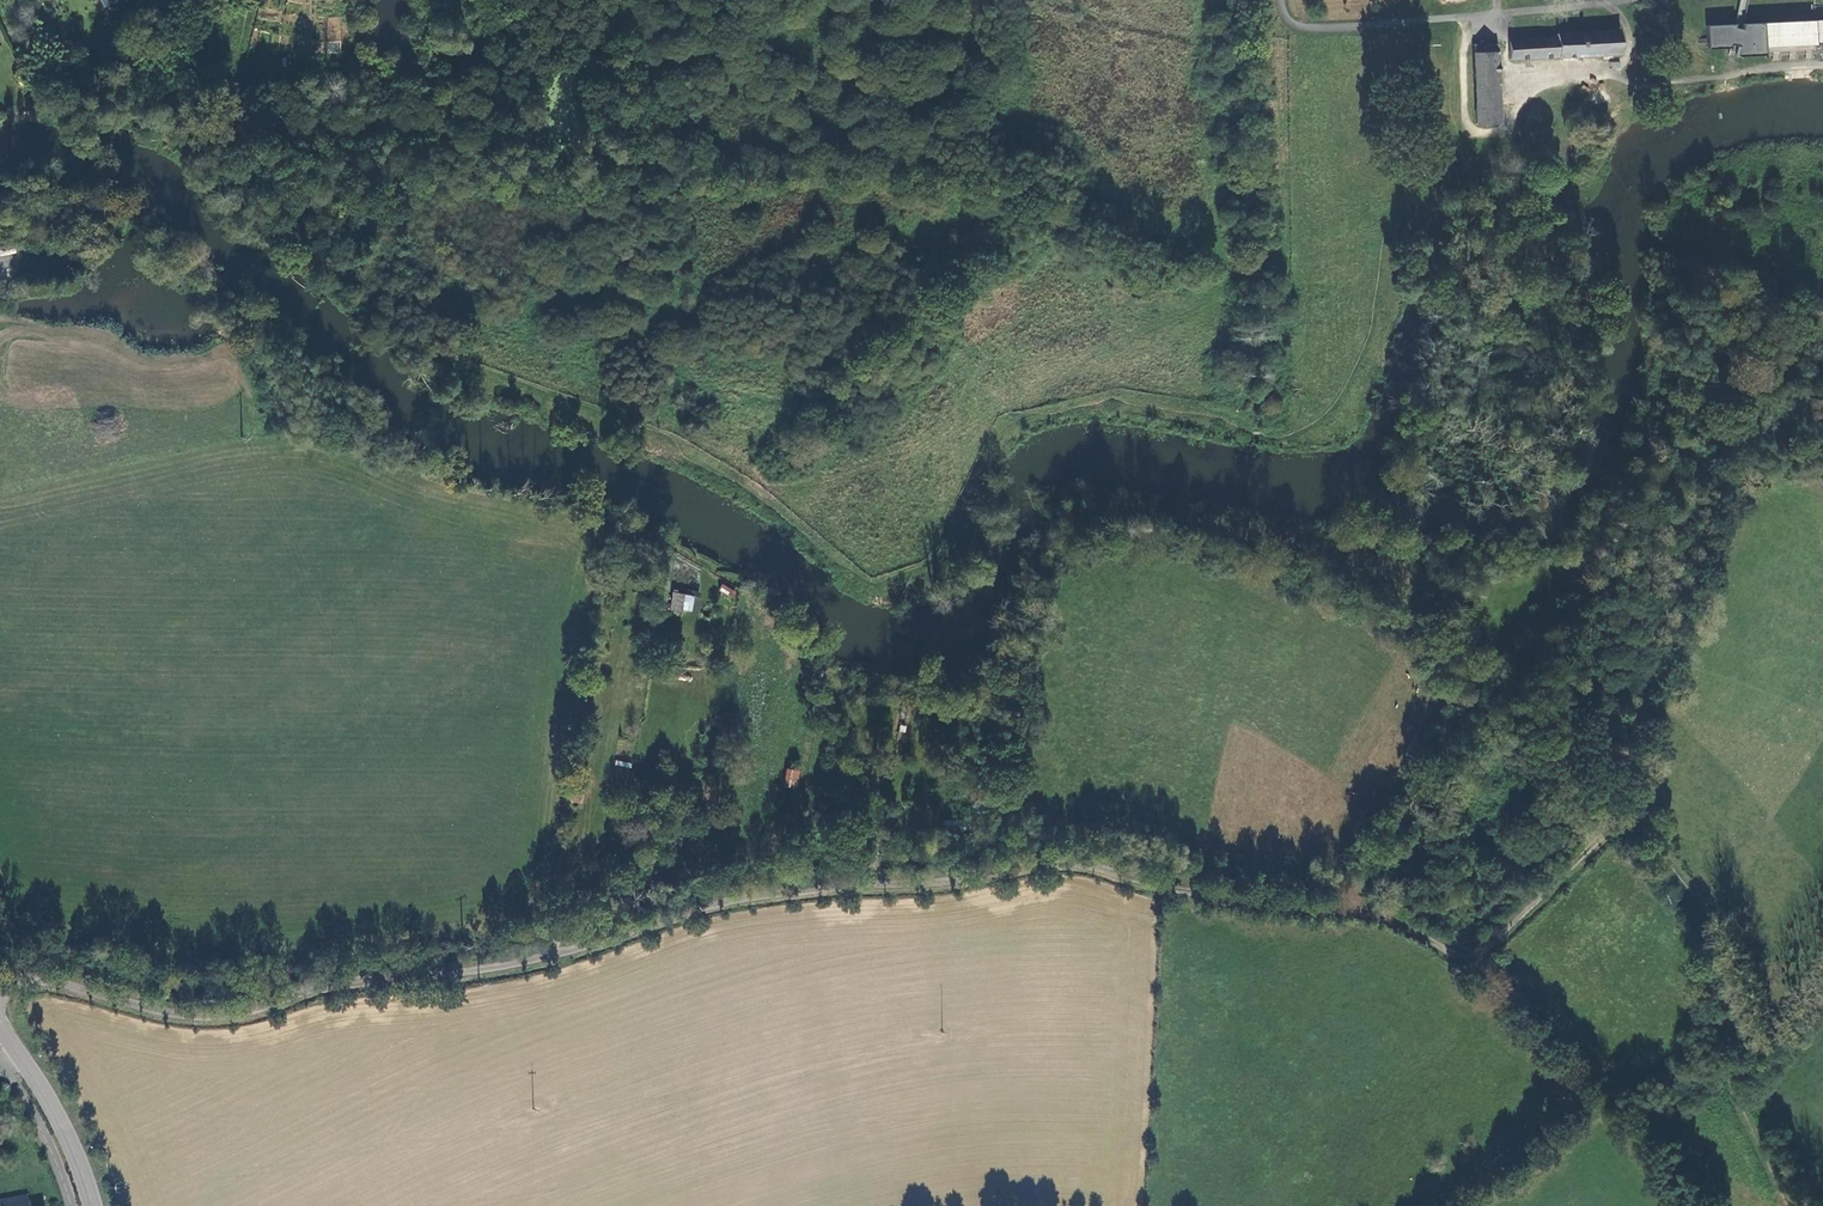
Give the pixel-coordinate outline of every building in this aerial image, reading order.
[(1809,17),(1811,41),(1822,40),(1822,16),(1809,17)] [(1730,23),(1701,25),(1703,49),(1726,48),(1726,44),(1734,45),(1732,56),(1761,54),(1760,45),(1811,41),(1809,17),(1738,22),(1737,28),(1729,27),(1730,23)] [(1557,36),(1510,41),(1512,60),(1623,50),(1621,29),(1573,33),(1572,23),(1556,24),(1557,36)] [(1501,122),(1497,40),(1470,42),(1474,123),(1501,122)] [(83,209),(82,219),(107,222),(108,212),(83,209)] [(721,584),(719,592),(734,597),(736,589),(721,584)] [(685,597),(674,595),(672,614),(683,616),(685,597)] [(787,768),(784,787),(797,788),(800,769),(787,768)]
